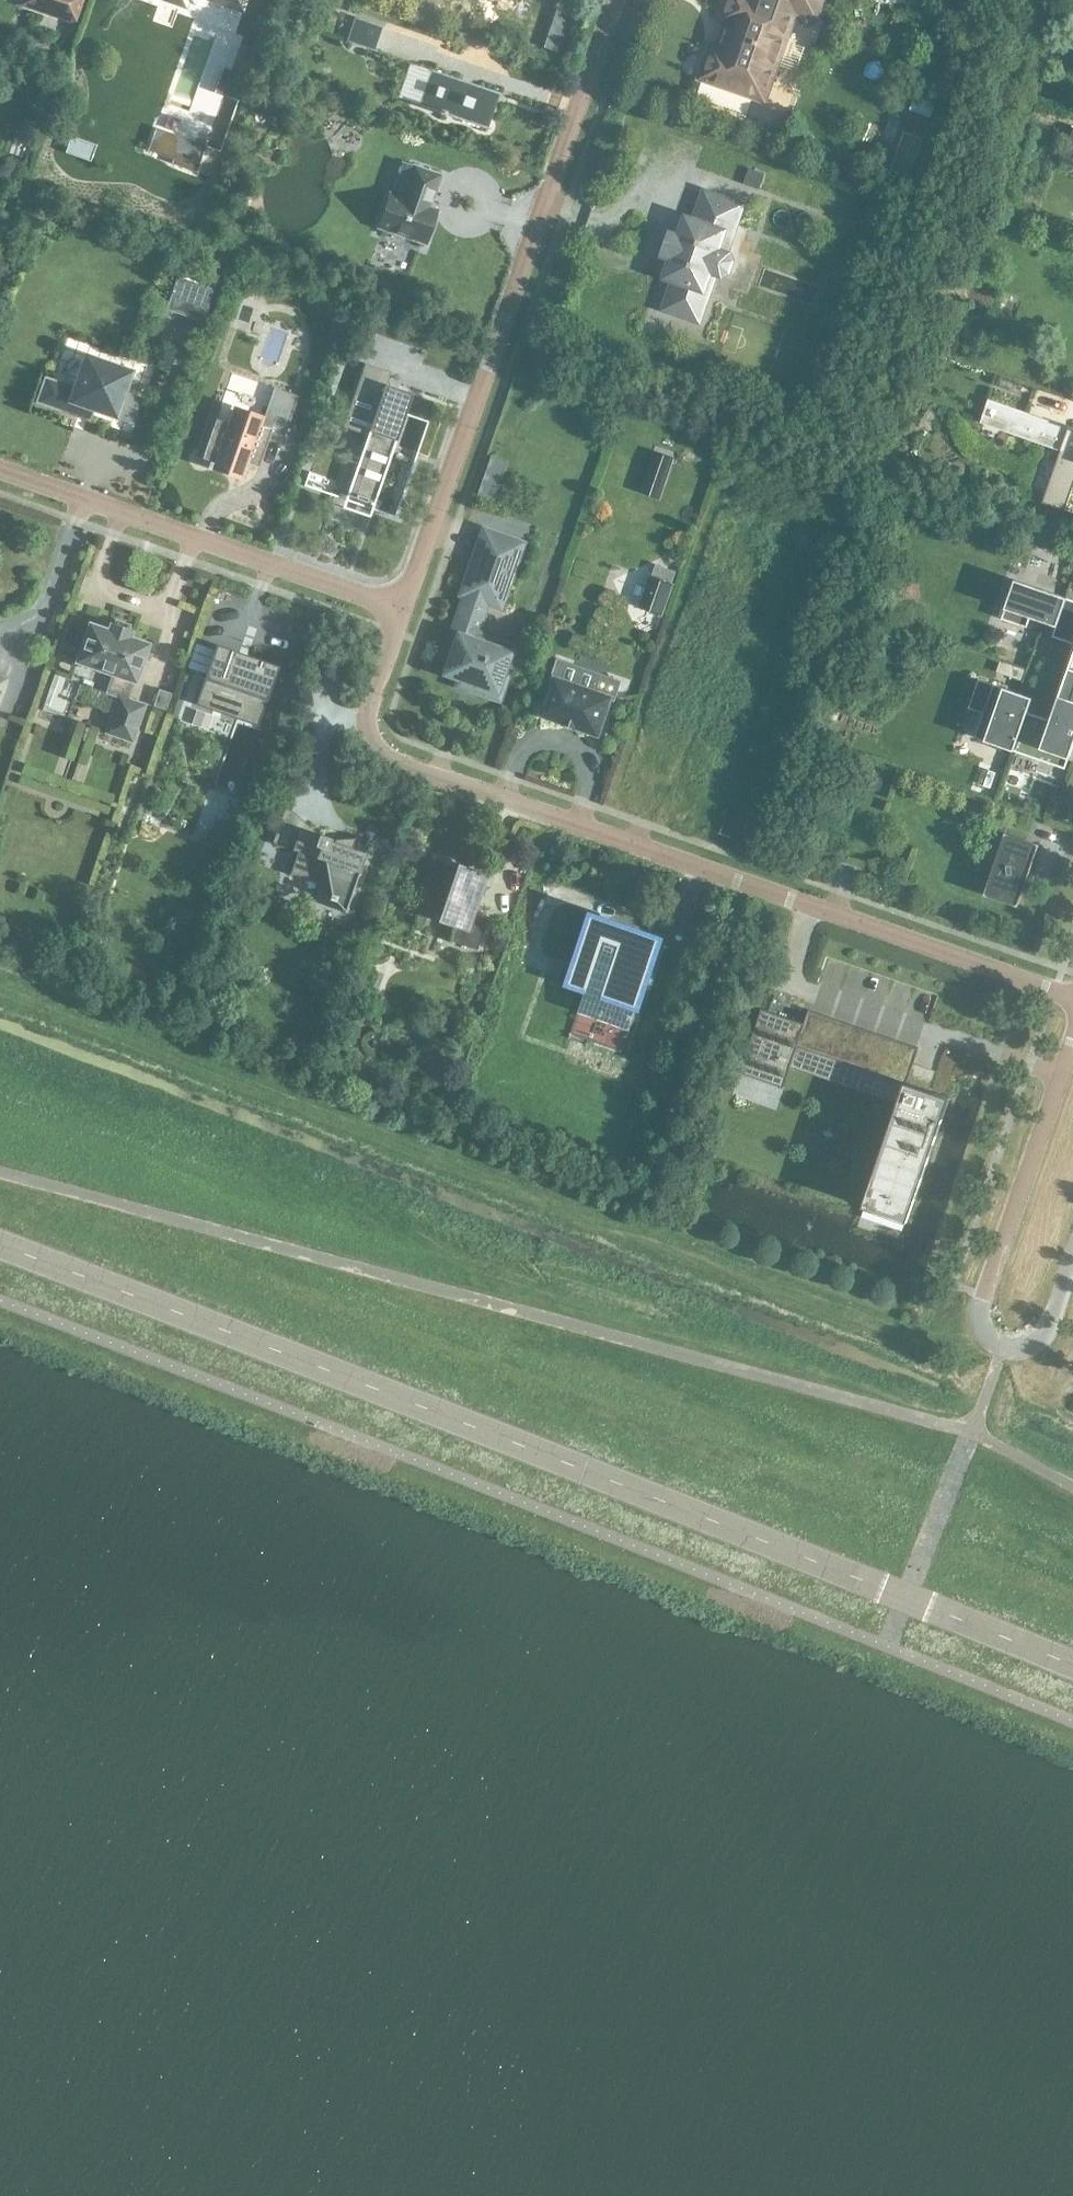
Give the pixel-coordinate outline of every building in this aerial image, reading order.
[(20,1),(73,20),(80,0),(20,0),(20,1)] [(721,20),(727,22),(719,47),(712,45),(701,78),(756,97),(755,101),(767,105),(780,68),(776,67),(796,11),(817,18),(823,0),(728,0),(721,20)] [(558,12),(546,47),(561,52),(573,17),(558,12)] [(385,27),(355,16),(355,18),(357,19),(350,41),(347,40),(347,41),(376,51),(377,50),(374,49),(382,27),(384,28),(385,27)] [(488,129),(489,127),(487,127),(492,111),(495,102),(492,101),(495,93),(500,95),(501,93),(432,69),(431,71),(434,72),(422,104),(420,104),(419,105),(439,112),(439,114),(448,117),(448,115),(488,129)] [(379,227),(425,243),(437,209),(428,206),(431,199),(432,200),(441,175),(414,165),(403,197),(391,193),(379,227)] [(750,169),(745,183),(760,189),(765,174),(750,169)] [(675,280),(665,308),(699,320),(709,291),(716,294),(723,275),(727,276),(734,256),(730,254),(736,235),(732,234),(742,205),(705,192),(696,221),(687,218),(680,237),(674,235),(667,255),(673,258),(666,277),(675,280)] [(212,290),(179,278),(169,308),(202,319),(212,290)] [(130,372),(87,357),(76,388),(46,378),(38,401),(78,415),(80,407),(92,411),(94,407),(132,421),(140,398),(123,393),(130,372)] [(343,426),(368,435),(369,436),(369,435),(372,436),(351,496),(356,497),(356,498),(370,503),(370,502),(373,503),(404,413),(405,413),(411,393),(387,384),(391,372),(365,363),(354,394),(355,394),(345,423),(344,423),(343,426)] [(262,423),(264,416),(233,405),(227,422),(216,418),(202,458),(213,462),(211,469),(242,479),(248,462),(259,466),(276,418),(289,423),(298,395),(274,387),(262,423)] [(1042,503),(1065,511),(1072,489),(1072,428),(1069,427),(1042,503)] [(654,454),(650,471),(666,476),(671,459),(656,455),(654,454)] [(480,485),(476,495),(492,500),(496,491),(480,485)] [(514,541),(484,531),(474,560),(476,561),(471,573),(470,573),(462,593),(466,595),(452,635),(458,637),(446,673),(478,684),(476,690),(493,696),(501,675),(506,677),(514,654),(473,640),(486,602),(500,606),(512,572),(504,569),(514,541)] [(651,574),(641,602),(661,609),(670,581),(652,575),(651,574)] [(1016,580),(1002,619),(1027,627),(1031,617),(1056,626),(1053,636),(1072,643),(1072,600),(1016,580)] [(135,681),(149,643),(130,637),(132,631),(111,623),(109,630),(90,623),(77,661),(114,674),(108,692),(119,695),(107,732),(132,740),(145,705),(127,698),(133,681),(135,681)] [(217,644),(196,704),(198,705),(200,697),(240,711),(238,718),(258,725),(279,666),(217,644)] [(1051,720),(1028,712),(1033,698),(994,684),(976,737),(1066,768),(1072,747),(1072,656),(1051,720)] [(545,712),(545,714),(547,715),(565,721),(565,722),(567,723),(567,722),(576,725),(576,726),(578,727),(578,726),(596,732),(599,733),(600,730),(599,730),(610,700),(614,701),(621,681),(559,660),(552,680),(556,681),(546,712),(545,712)] [(1000,662),(996,673),(1022,682),(1026,672),(1000,662)] [(317,832),(286,805),(273,841),(293,848),(293,849),(298,851),(290,875),(315,876),(330,895),(329,899),(335,901),(335,900),(345,912),(366,852),(352,847),(356,838),(335,839),(335,841),(330,840),(331,837),(319,833),(318,836),(316,835),(317,832)] [(1040,844),(1006,833),(985,895),(1018,906),(1040,844)] [(423,883),(447,891),(438,919),(455,925),(450,940),(477,949),(487,919),(473,914),(487,875),(457,864),(455,869),(431,860),(423,883)] [(663,938),(592,914),(567,985),(586,991),(571,1034),(624,1052),(663,938)] [(805,1023),(763,1008),(741,1072),(744,1073),(784,1087),(791,1066),(799,1046),(906,1083),(870,1186),(916,1202),(944,1118),(951,1098),(908,1082),(920,1047),(810,1009),(805,1023)]
